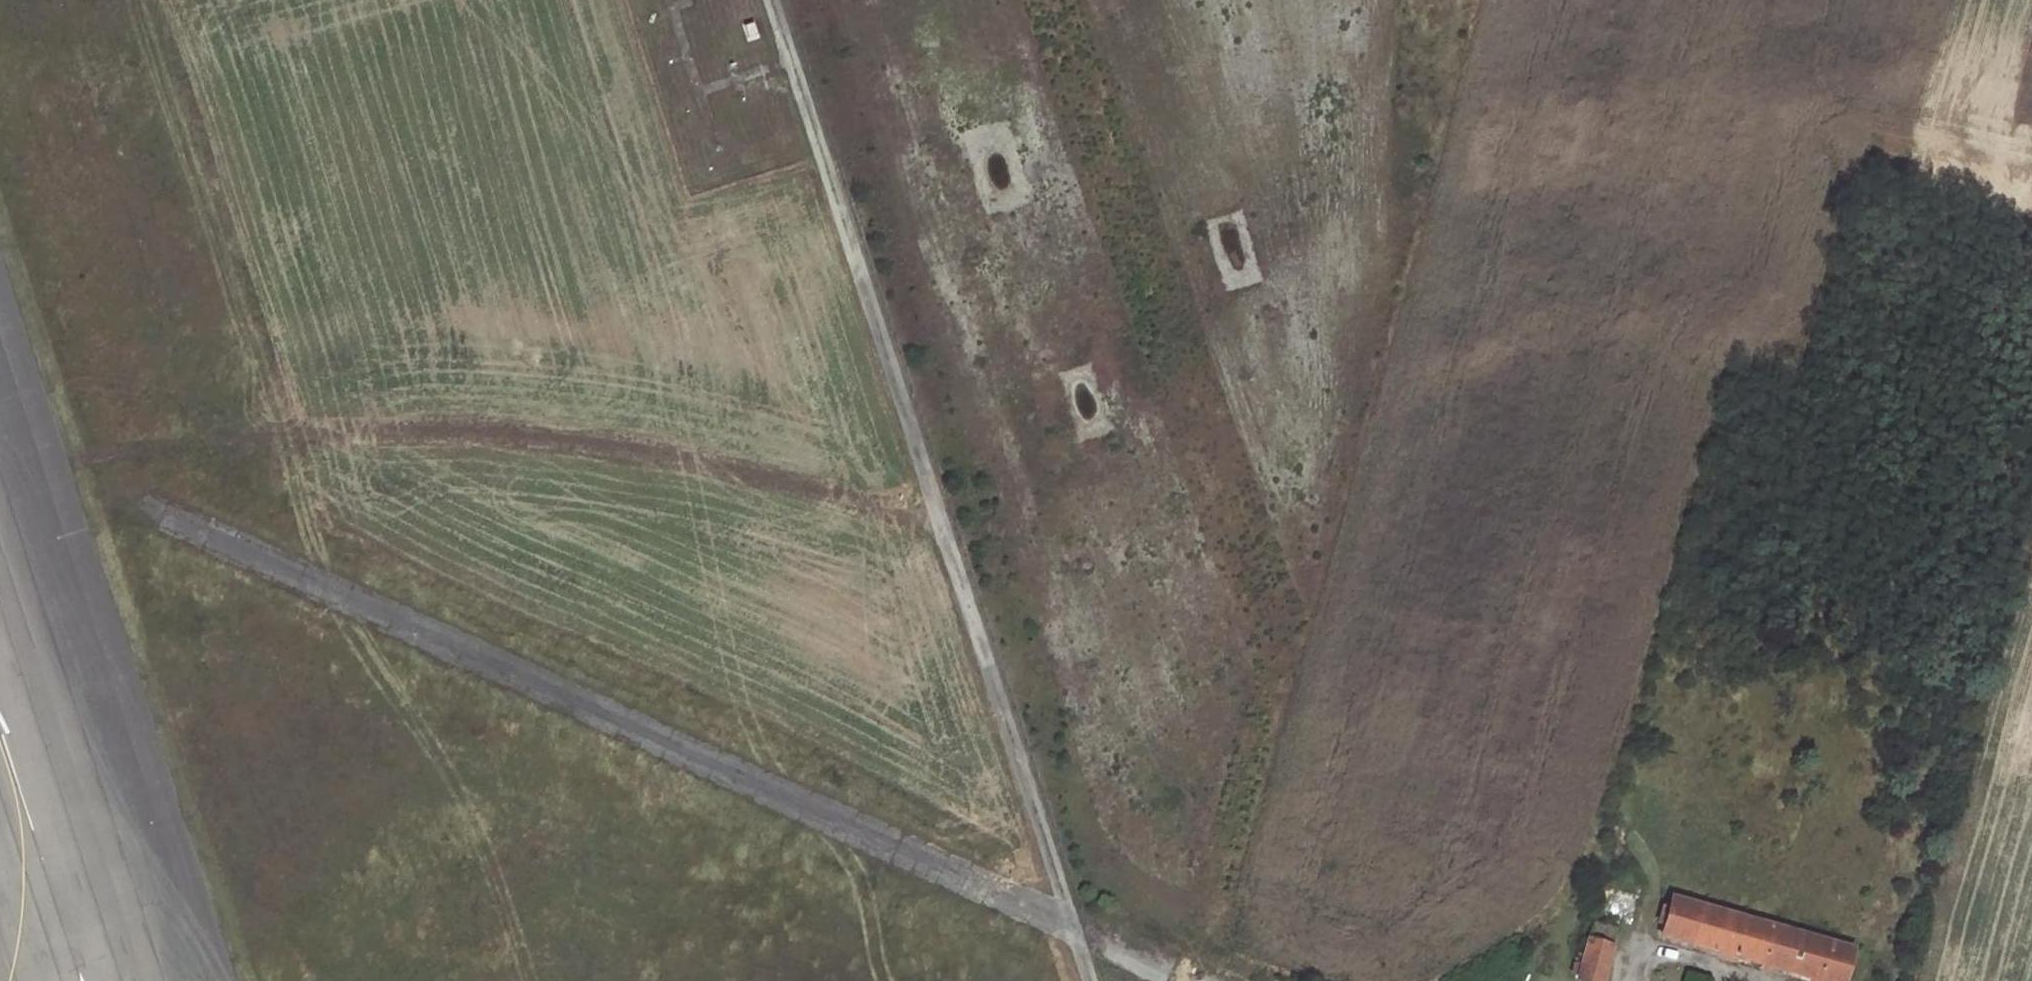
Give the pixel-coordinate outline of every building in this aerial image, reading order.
[(1856,951),(1676,897),(1666,936),(1819,980),(1847,980),(1856,951)] [(1618,931),(1596,926),(1582,980),(1605,980),(1618,931)]
